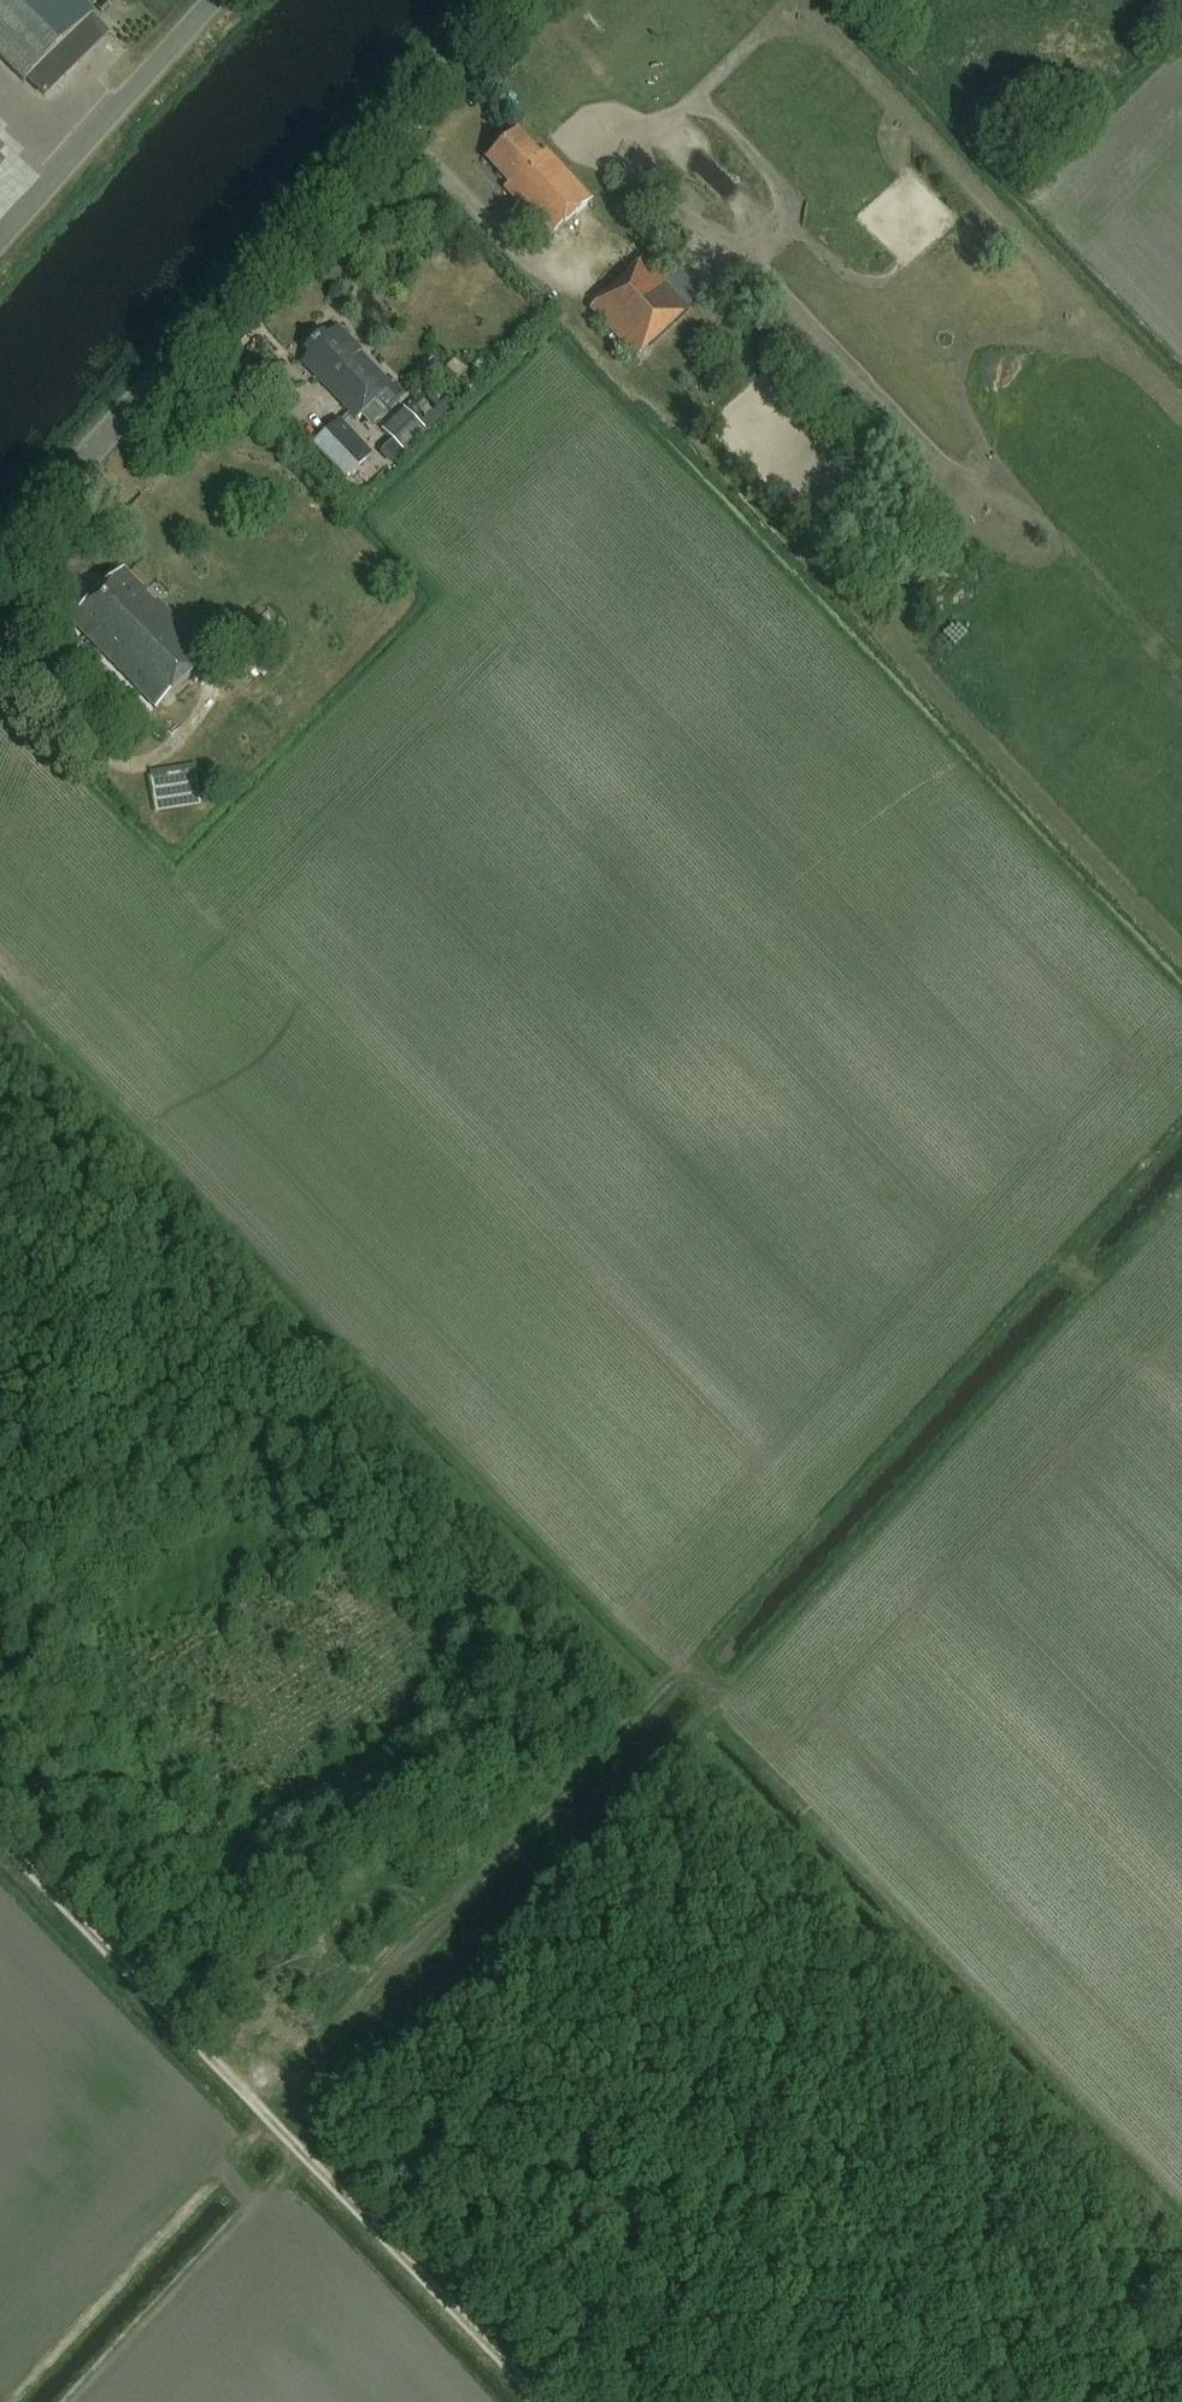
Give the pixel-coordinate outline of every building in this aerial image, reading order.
[(107,38),(90,20),(94,16),(78,0),(0,0),(0,60),(24,84),(28,81),(45,98),(107,38)] [(549,241),(592,202),(546,152),(539,158),(517,133),(487,161),(509,185),(504,190),(517,204),(515,205),(549,241)] [(692,341),(713,321),(696,303),(688,310),(643,261),(590,311),(635,361),(650,347),(660,358),(685,334),(692,341)] [(356,420),(391,387),(354,349),(356,348),(337,329),(327,339),(322,335),(305,352),(310,357),(303,364),(356,420)] [(424,431),(403,410),(382,430),(403,451),(424,431)] [(372,455),(339,420),(312,446),(345,481),(372,455)] [(124,572),(71,623),(156,711),(211,658),(148,592),(146,594),(124,572)]
